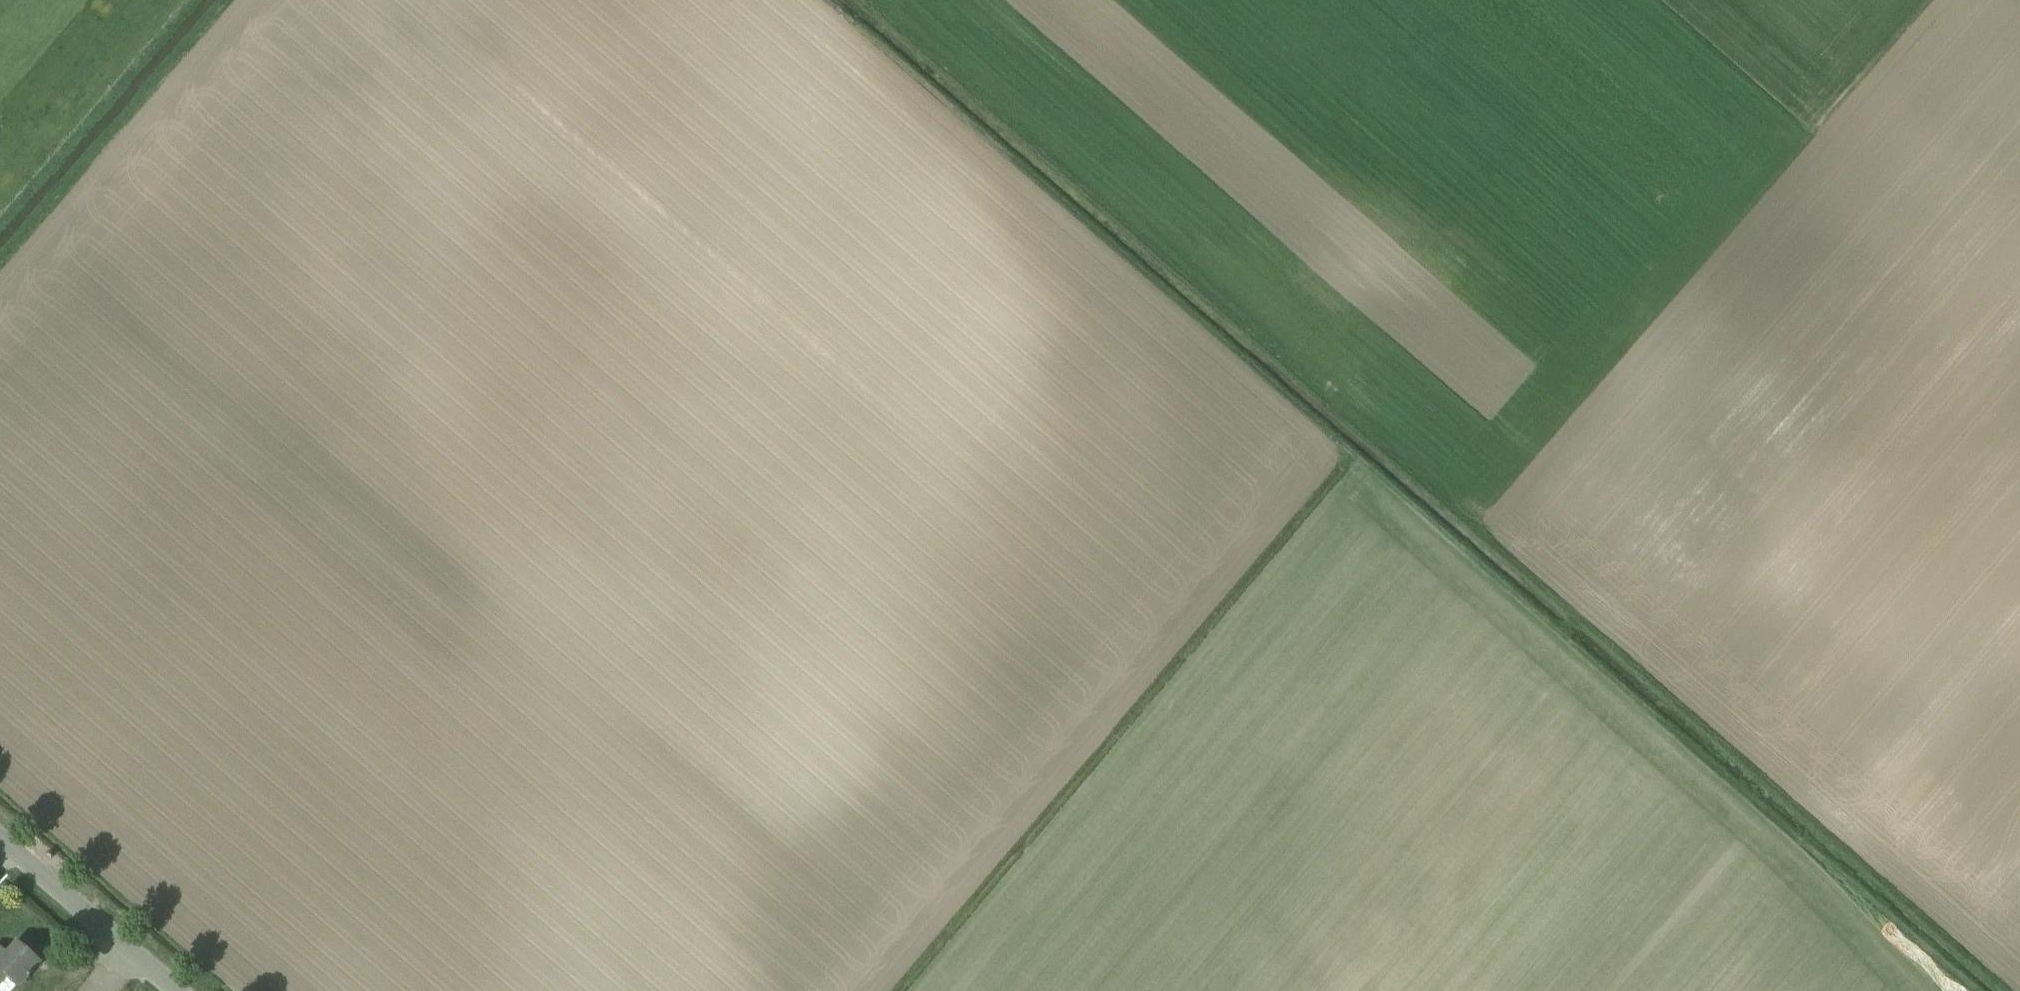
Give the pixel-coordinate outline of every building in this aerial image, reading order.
[(18,985),(39,961),(17,942),(6,954),(0,948),(0,982),(6,975),(18,985)]
